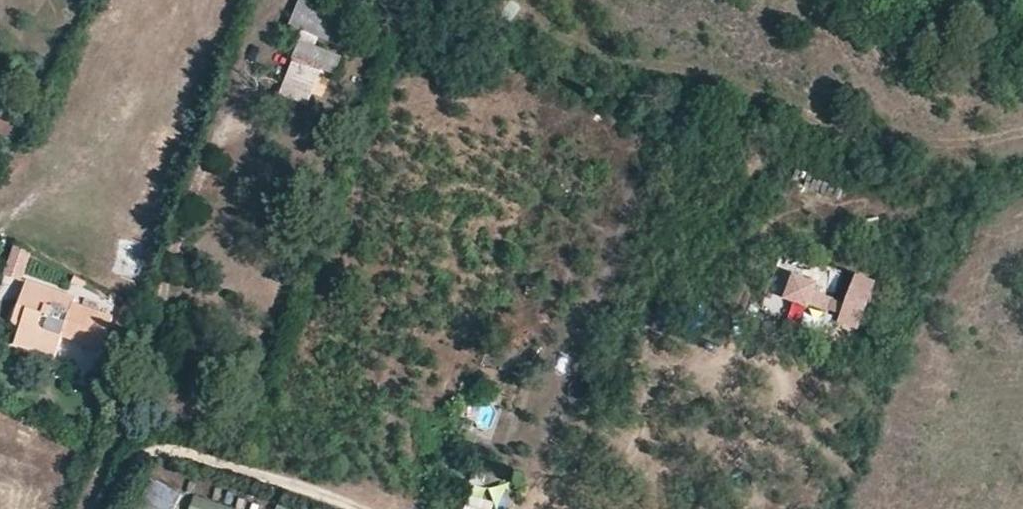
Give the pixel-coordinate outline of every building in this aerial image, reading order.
[(356,29),(300,6),(293,23),(306,28),(293,58),(284,82),(279,94),(307,105),(311,96),(322,69),(333,74),(338,60),(314,50),(320,34),(349,46),(356,29)] [(293,58),(275,51),(265,75),(284,82),(293,58)] [(322,101),(333,74),(322,69),(311,96),(322,101)] [(0,120),(0,137),(12,143),(18,129),(0,120)] [(23,280),(32,254),(15,245),(5,274),(23,280)] [(846,275),(784,249),(758,311),(820,336),(846,275)] [(85,282),(73,275),(71,282),(81,288),(85,282)] [(858,328),(873,286),(859,280),(842,322),(858,328)] [(100,350),(110,320),(71,306),(72,300),(23,282),(10,320),(10,322),(18,325),(12,344),(52,359),(59,337),(100,350)] [(179,492),(151,479),(136,508),(171,508),(179,492)] [(194,494),(189,508),(235,508),(194,494)] [(262,508),(304,508),(267,495),(262,508)] [(496,505),(474,496),(469,508),(494,508),(496,505)]
